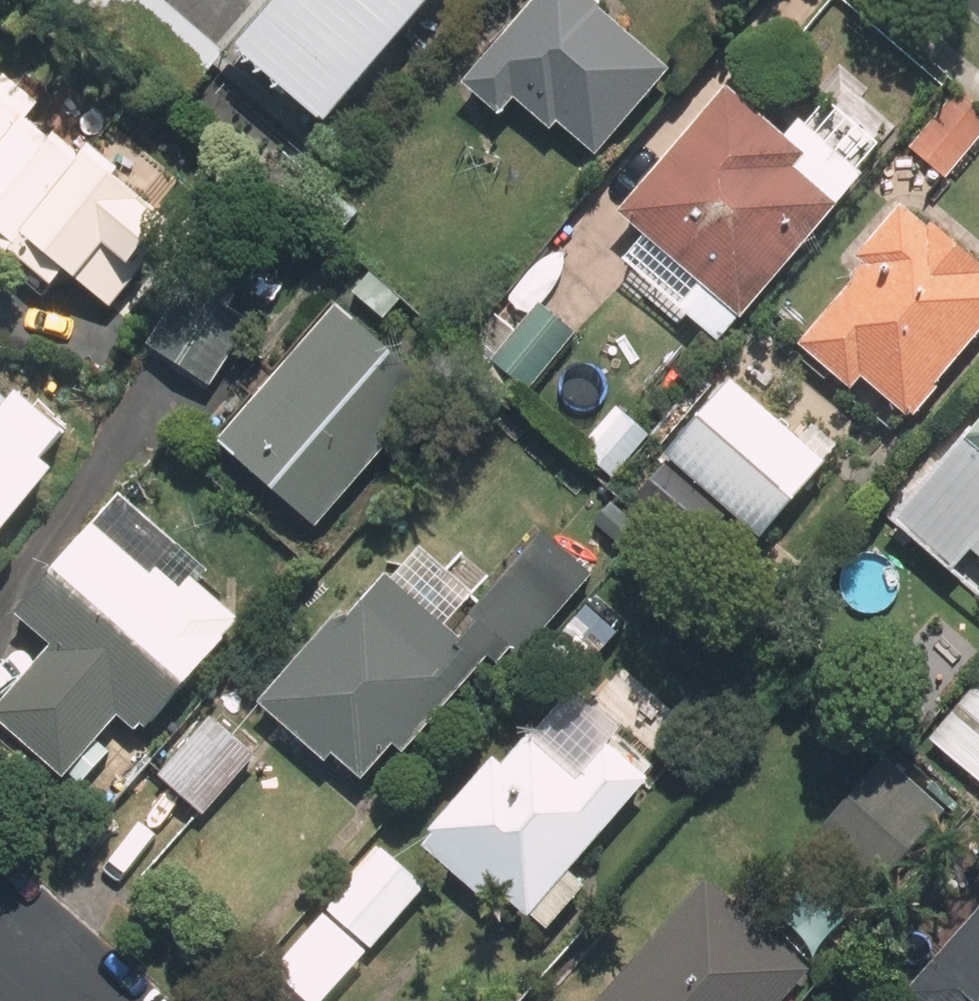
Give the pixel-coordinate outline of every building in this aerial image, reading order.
[(226,52),(324,134),(439,0),(270,0),(226,52)] [(669,75),(581,0),(540,0),(462,91),(499,123),(514,105),(551,136),(557,129),(594,161),(669,75)] [(10,260),(55,300),(66,287),(105,321),(184,230),(9,77),(0,88),(0,272),(10,260)] [(935,182),(978,130),(978,119),(951,95),(902,153),(935,182)] [(803,163),(724,96),(617,222),(740,326),(837,212),(793,175),(803,163)] [(978,340),(978,274),(901,209),(856,263),(865,271),(797,353),(849,396),(859,383),(909,424),(978,340)] [(438,394),(339,305),(213,445),(313,535),(438,394)] [(575,341),(540,310),(490,366),(525,397),(575,341)] [(828,472),(731,386),(664,462),(761,547),(828,472)] [(82,452),(16,393),(0,411),(0,544),(82,452)] [(605,493),(649,441),(617,414),(572,467),(605,493)] [(950,453),(978,476),(978,416),(950,453)] [(11,618),(46,648),(0,703),(0,732),(67,789),(118,728),(143,749),(255,617),(113,497),(11,618)] [(396,752),(403,758),(512,649),(411,547),(252,706),(320,774),(335,758),(362,786),(396,752)] [(603,572),(531,650),(574,690),(647,612),(603,572)] [(929,742),(978,788),(978,689),(929,742)] [(255,757),(206,715),(151,780),(200,822),(255,757)] [(588,786),(614,761),(583,730),(553,759),(529,735),(411,850),(465,905),(485,885),(539,941),(588,893),(572,877),(626,825),(601,800),(588,786)] [(946,815),(870,748),(789,841),(865,907),(946,815)] [(429,893),(382,845),(322,904),(369,952),(429,893)] [(812,972),(708,878),(596,1000),(786,1000),(812,972)] [(907,1000),(978,1000),(978,916),(907,1000)]
